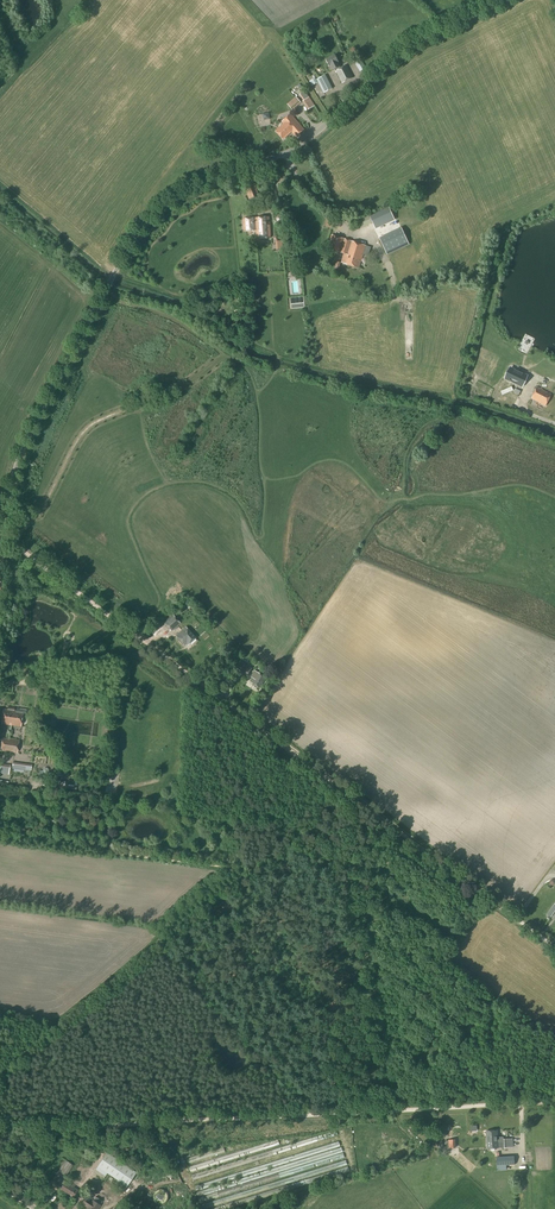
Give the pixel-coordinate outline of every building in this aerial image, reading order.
[(336,71),(342,83),(353,78),(346,65),(341,68),(338,62),(335,55),(326,60),(330,66),(331,65),(333,70),(335,69),(336,70),(336,71)] [(354,63),(360,72),(366,68),(360,59),(354,63)] [(316,79),(323,93),(332,89),(325,75),(316,79)] [(287,104),(292,111),(301,103),(295,96),(287,104)] [(276,131),(283,139),(291,132),(296,137),(304,130),(291,114),(282,122),(284,124),(276,131)] [(224,151),(227,152),(229,151),(230,149),(224,143),(222,143),(220,145),(220,146),(224,151)] [(273,176),(269,185),(275,187),(279,179),(273,176)] [(246,190),(250,200),(259,196),(255,186),(246,190)] [(395,219),(394,217),(389,207),(370,216),(375,228),(395,219)] [(354,220),(358,229),(372,223),(367,214),(354,220)] [(326,227),(332,228),(335,218),(329,216),(326,227)] [(256,230),(257,238),(271,238),(269,217),(243,218),(244,231),(256,230)] [(380,238),(387,255),(409,245),(401,228),(380,238)] [(344,264),(359,268),(366,245),(332,235),(328,248),(347,254),(344,264)] [(368,267),(375,273),(383,264),(376,259),(368,267)] [(523,389),(528,376),(509,368),(504,381),(523,389)] [(535,388),(531,398),(547,404),(550,394),(535,388)] [(164,623),(171,631),(180,623),(173,615),(164,623)] [(159,630),(165,636),(171,631),(165,625),(159,630)] [(176,636),(184,645),(188,642),(189,643),(195,638),(186,627),(176,636)] [(240,669),(248,674),(252,669),(244,663),(240,669)] [(254,677),(251,682),(260,688),(267,677),(258,672),(257,672),(255,670),(252,675),(254,677)] [(23,715),(26,715),(27,709),(16,708),(16,711),(14,710),(15,708),(8,707),(8,709),(3,709),(1,724),(21,726),(23,715)] [(1,750),(17,753),(19,740),(2,738),(1,750)] [(12,769),(31,771),(31,764),(13,762),(12,769)] [(0,765),(0,769),(0,774),(9,775),(10,766),(0,765)] [(39,770),(39,777),(51,778),(52,772),(48,771),(48,770),(47,768),(45,768),(43,769),(43,771),(39,770)] [(338,1135),(336,1130),(192,1175),(193,1180),(338,1135)] [(513,1147),(512,1139),(503,1139),(502,1138),(498,1139),(497,1131),(486,1131),(487,1148),(513,1147)] [(278,1139),(189,1167),(191,1172),(280,1145),(278,1139)] [(340,1146),(339,1142),(195,1186),(197,1191),(340,1146)] [(225,1152),(224,1147),(187,1159),(188,1163),(225,1152)] [(197,1192),(199,1197),(343,1152),(342,1147),(197,1192)] [(107,1173),(127,1186),(136,1172),(107,1152),(97,1166),(93,1172),(103,1179),(107,1173)] [(496,1157),(497,1171),(506,1170),(506,1166),(515,1165),(514,1156),(499,1157),(499,1152),(496,1152),(496,1157)] [(199,1198),(200,1203),(345,1157),(344,1153),(199,1198)] [(60,1189),(73,1198),(78,1190),(65,1182),(63,1180),(73,1165),(62,1158),(50,1176),(61,1183),(61,1182),(64,1184),(60,1189)] [(201,1205),(202,1208),(204,1208),(347,1165),(346,1160),(201,1205)] [(349,1171),(348,1166),(211,1208),(228,1208),(349,1171)] [(146,1175),(149,1183),(161,1178),(158,1170),(146,1175)] [(153,1196),(153,1197),(153,1199),(154,1200),(154,1201),(155,1202),(156,1203),(157,1203),(158,1204),(159,1204),(161,1204),(162,1204),(163,1204),(164,1204),(165,1203),(166,1202),(167,1201),(168,1200),(168,1199),(169,1198),(169,1197),(169,1196),(168,1195),(168,1193),(167,1192),(167,1191),(166,1191),(165,1190),(164,1189),(163,1189),(161,1189),(160,1189),(159,1189),(158,1189),(157,1190),(156,1191),(155,1192),(154,1193),(154,1194),(153,1195),(153,1196)] [(86,1197),(82,1203),(86,1206),(87,1206),(88,1207),(87,1208),(98,1208),(103,1201),(95,1196),(92,1201),(86,1197)] [(146,1203),(153,1208),(156,1205),(149,1200),(146,1203)]
